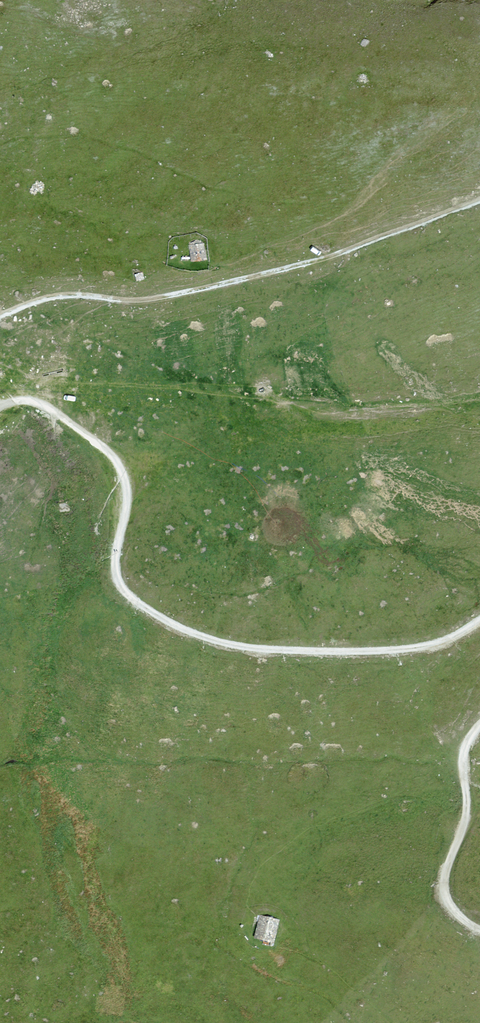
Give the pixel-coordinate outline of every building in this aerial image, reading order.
[(203,243),(191,245),(193,259),(205,258),(203,243)] [(280,923),(258,916),(251,938),(273,945),(280,923)]
